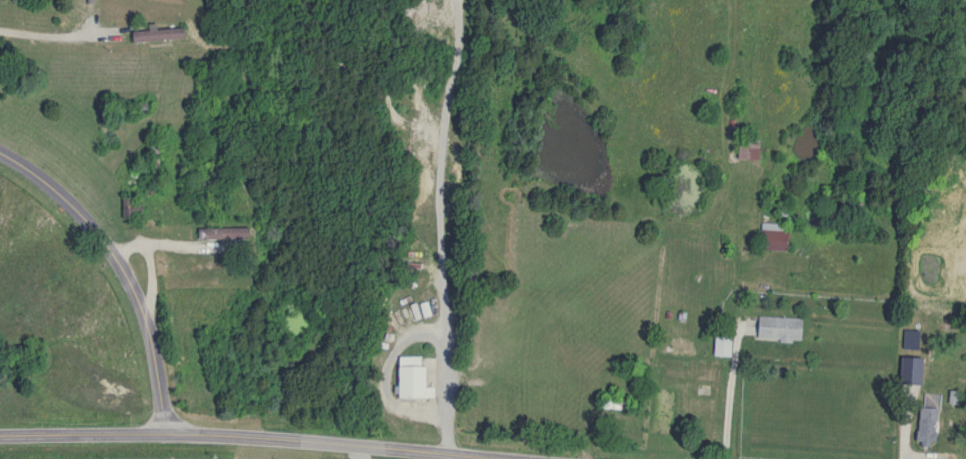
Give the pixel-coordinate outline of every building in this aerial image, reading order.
[(189,39),(189,29),(133,30),(134,40),(189,39)] [(754,139),(732,139),(732,160),(753,160),(754,139)] [(126,198),(126,216),(147,216),(147,198),(126,198)] [(792,250),(792,223),(763,223),(763,250),(792,250)] [(252,227),(200,227),(200,239),(252,239),(252,227)] [(758,341),(804,342),(804,318),(759,317),(758,341)] [(736,356),(736,333),(717,333),(717,356),(736,356)] [(677,354),(694,354),(694,342),(677,342),(677,354)] [(399,357),(400,399),(434,398),(433,356),(399,357)] [(914,443),(935,443),(935,408),(915,408),(914,443)]
